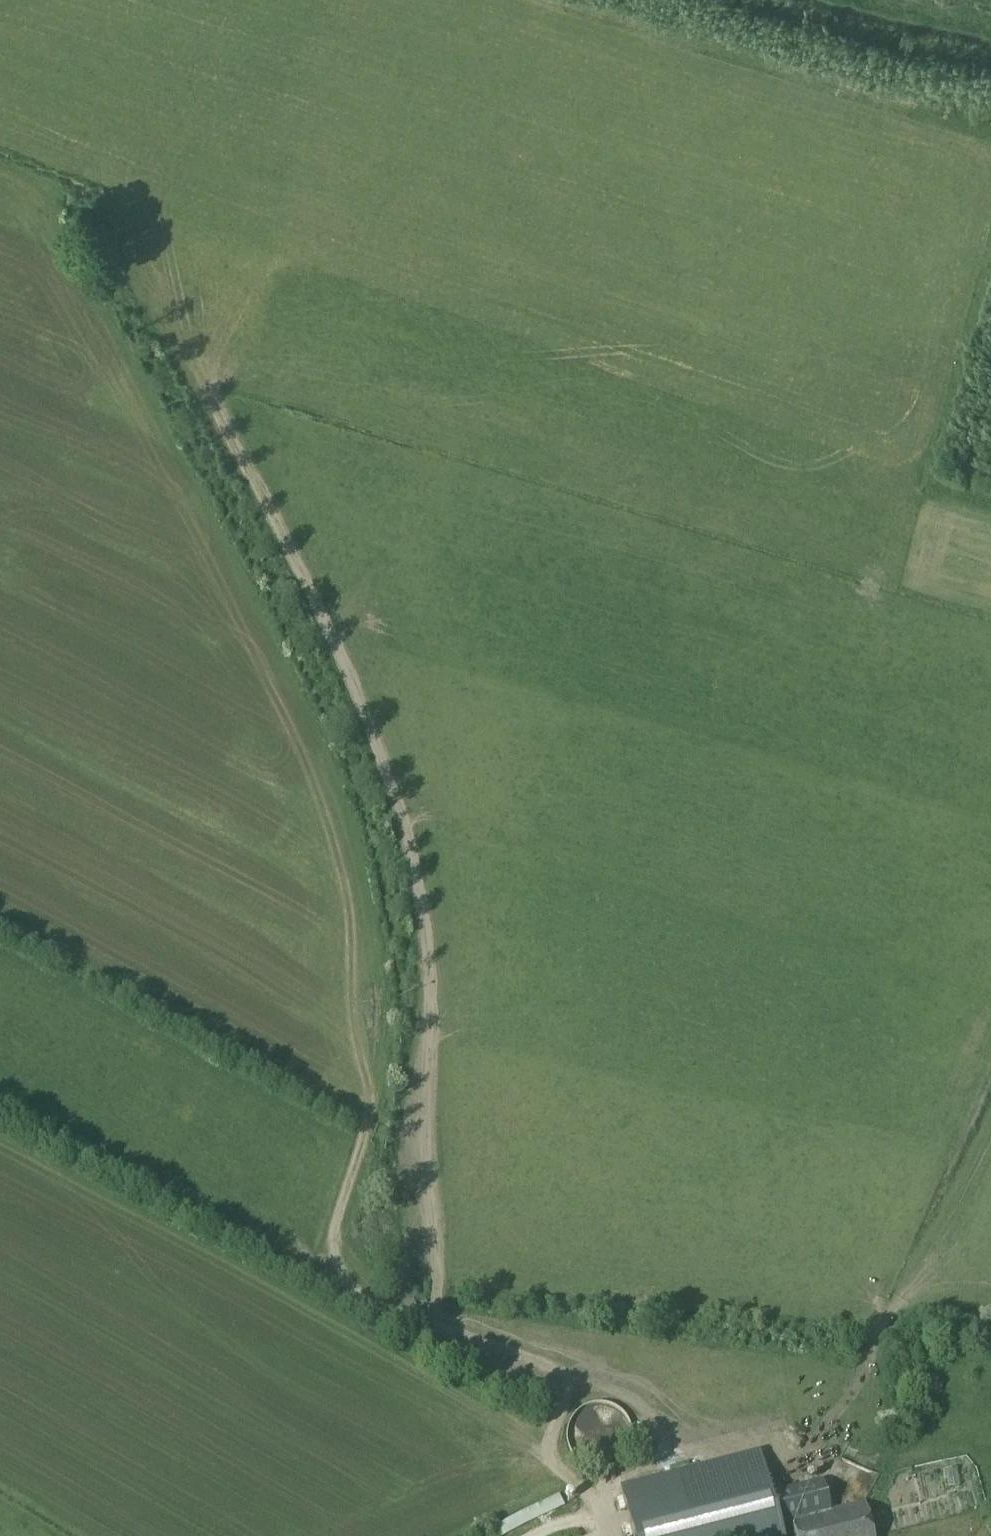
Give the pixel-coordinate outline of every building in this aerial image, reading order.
[(580,1400),(566,1440),(611,1457),(624,1422),(599,1413),(601,1408),(580,1400)] [(781,1525),(773,1493),(762,1450),(618,1487),(631,1535),(784,1535),(781,1525)] [(863,1487),(869,1464),(834,1454),(828,1478),(863,1487)] [(957,1480),(976,1478),(975,1461),(956,1462),(957,1480)] [(826,1479),(773,1493),(781,1525),(790,1523),(790,1522),(833,1511),(826,1479)] [(486,1525),(491,1535),(494,1535),(561,1503),(555,1490),(486,1525)] [(790,1523),(793,1535),(872,1535),(864,1503),(833,1511),(790,1522),(790,1523)] [(790,1523),(781,1525),(784,1535),(793,1535),(790,1523)]
